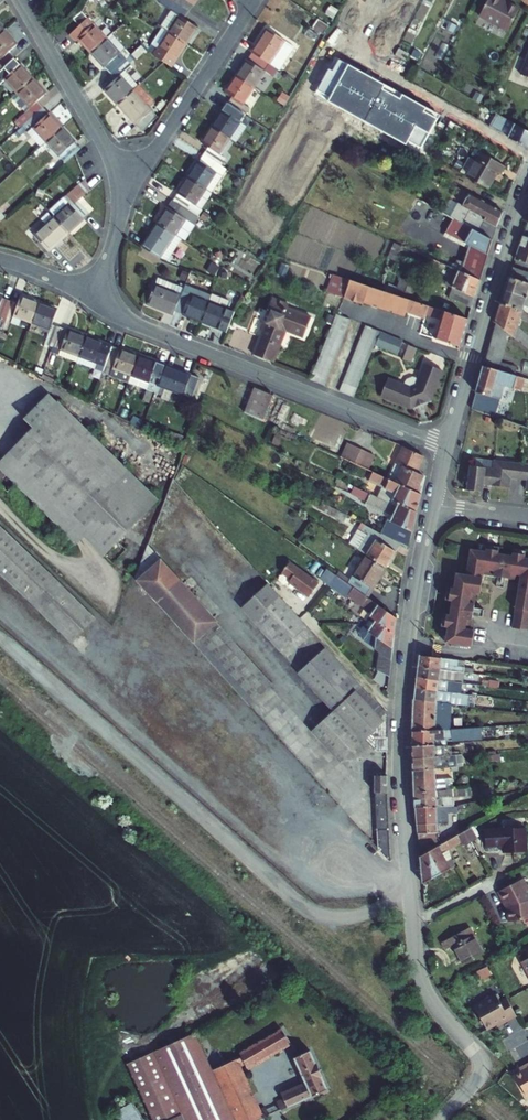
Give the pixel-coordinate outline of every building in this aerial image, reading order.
[(189,12),(171,0),(163,0),(161,3),(172,11),(161,27),(163,28),(186,44),(197,27),(185,19),(189,12)] [(189,12),(197,0),(171,0),(189,12)] [(508,30),(519,9),(503,0),(488,0),(480,16),(508,30)] [(82,11),(73,19),(79,26),(88,18),(82,11)] [(107,39),(88,18),(79,26),(70,35),(76,42),(79,39),(91,53),(107,39)] [(329,26),(318,19),(312,27),(323,34),(329,26)] [(163,28),(149,50),(153,55),(171,67),(186,44),(163,28)] [(267,29),(252,52),(269,64),(285,40),(267,29)] [(4,30),(0,34),(0,57),(2,59),(0,60),(0,72),(14,58),(9,52),(17,45),(4,30)] [(130,55),(112,34),(107,39),(91,53),(110,73),(126,59),(130,55)] [(285,40),(269,64),(275,68),(279,71),(295,47),(285,40)] [(130,55),(126,59),(128,61),(132,58),(134,61),(146,51),(147,52),(149,50),(143,43),(130,55)] [(252,52),(236,76),(254,87),(264,71),(271,75),(275,68),(269,64),(252,52)] [(33,79),(14,58),(0,72),(0,84),(5,80),(18,93),(33,79)] [(126,59),(110,73),(116,79),(104,90),(118,104),(138,85),(125,71),(132,65),(128,61),(126,59)] [(232,96),(227,103),(245,115),(249,108),(243,104),(254,87),(236,76),(226,92),(232,96)] [(46,93),(33,79),(18,93),(13,98),(26,112),(17,120),(23,126),(43,107),(38,101),(46,93)] [(138,85),(118,104),(143,132),(158,117),(146,104),(151,100),(138,85)] [(252,119),(245,115),(227,103),(212,126),(229,138),(234,141),(245,125),(247,126),(252,119)] [(62,128),(43,107),(23,126),(41,147),(47,142),(62,128)] [(347,139),(370,149),(378,131),(386,134),(383,141),(391,145),(400,127),(360,109),(347,139)] [(489,126),(527,149),(527,132),(496,113),(489,126)] [(201,143),(208,147),(203,154),(221,166),(226,158),(219,154),(229,138),(212,126),(201,143)] [(81,149),(62,128),(47,142),(65,163),(75,154),(81,149)] [(467,177),(488,189),(497,172),(501,174),(505,166),(481,152),(476,161),(469,157),(461,172),(468,176),(467,177)] [(188,177),(211,192),(226,169),(221,166),(203,154),(188,177)] [(188,177),(172,200),(195,215),(197,217),(202,210),(201,209),(212,193),(211,192),(188,177)] [(90,190),(85,179),(50,211),(55,217),(69,232),(90,213),(78,201),(90,190)] [(472,230),(493,241),(496,228),(503,212),(469,193),(463,206),(458,203),(451,217),(462,224),(472,230)] [(451,217),(418,199),(411,211),(414,214),(414,215),(446,232),(446,233),(470,245),(469,249),(464,263),(458,260),(454,265),(453,264),(451,268),(452,268),(456,270),(480,280),(493,241),(472,230),(462,224),(451,217)] [(157,223),(157,224),(181,240),(192,223),(190,222),(195,215),(172,200),(168,207),(167,207),(157,223)] [(48,251),(69,232),(55,217),(34,236),(48,251)] [(157,224),(142,247),(159,258),(167,261),(181,240),(157,224)] [(444,236),(469,249),(470,245),(446,233),(446,232),(444,236)] [(515,260),(527,264),(527,238),(524,236),(515,260)] [(388,258),(396,261),(402,246),(394,242),(388,258)] [(428,258),(424,268),(437,273),(441,263),(428,258)] [(505,291),(527,299),(527,283),(526,282),(527,277),(527,273),(513,268),(505,291)] [(453,288),(449,298),(472,308),(480,280),(456,270),(454,273),(451,271),(445,285),(453,288)] [(334,274),(328,292),(335,295),(342,277),(334,274)] [(155,285),(151,283),(144,303),(174,314),(175,311),(184,288),(158,277),(155,285)] [(335,295),(344,297),(351,280),(342,277),(335,295)] [(401,279),(395,295),(403,297),(406,286),(415,289),(417,284),(401,279)] [(436,339),(461,347),(469,319),(412,300),(403,297),(395,295),(351,280),(344,297),(363,304),(364,302),(404,316),(406,312),(425,318),(426,315),(442,319),(436,339)] [(175,311),(201,321),(211,296),(185,286),(184,288),(175,311)] [(406,286),(403,297),(412,300),(415,289),(406,286)] [(501,304),(522,311),(524,305),(527,307),(527,299),(505,291),(501,304)] [(226,333),(234,312),(226,309),(229,301),(211,294),(211,296),(201,321),(219,328),(218,329),(226,333)] [(14,315),(32,322),(39,303),(21,296),(18,303),(10,300),(0,327),(8,330),(14,315)] [(0,327),(10,300),(0,296),(0,328),(0,327)] [(272,313),(270,318),(306,332),(311,317),(296,311),(295,313),(286,310),(289,304),(272,298),(267,311),(272,313)] [(45,344),(53,347),(60,326),(52,323),(57,309),(39,303),(32,322),(50,329),(45,344)] [(497,314),(519,321),(520,318),(527,320),(527,315),(522,311),(501,304),(497,314)] [(267,311),(264,321),(268,322),(270,318),(272,313),(267,311)] [(336,314),(310,379),(325,385),(351,319),(336,314)] [(519,321),(497,314),(495,322),(496,323),(509,333),(527,349),(527,336),(517,326),(519,321)] [(261,336),(254,354),(274,362),(281,344),(277,343),(282,329),(286,331),(303,337),(306,332),(270,318),(268,322),(264,321),(260,330),(262,331),(265,332),(263,338),(261,336)] [(496,323),(492,335),(507,340),(509,333),(496,323)] [(86,336),(60,326),(53,347),(51,352),(77,361),(86,336)] [(366,326),(340,391),(354,397),(380,331),(366,326)] [(277,343),(281,344),(286,331),(282,329),(277,343)] [(397,355),(403,341),(381,332),(375,346),(397,355)] [(492,335),(490,343),(505,347),(507,340),(492,335)] [(112,346),(86,336),(77,361),(103,371),(112,346)] [(490,343),(488,351),(503,355),(505,347),(490,343)] [(417,349),(409,345),(403,359),(411,363),(417,349)] [(138,355),(112,346),(103,371),(110,374),(109,375),(128,382),(138,355)] [(488,351),(486,358),(500,362),(503,355),(488,351)] [(128,382),(155,392),(164,365),(138,355),(128,382)] [(486,358),(484,366),(498,370),(500,362),(486,358)] [(500,362),(498,370),(515,375),(517,367),(500,362)] [(388,379),(381,396),(411,408),(431,399),(442,370),(425,364),(419,379),(412,377),(407,380),(404,385),(388,379)] [(199,378),(164,365),(155,392),(162,395),(165,387),(192,397),(199,378)] [(484,366),(476,393),(491,397),(492,396),(501,399),(505,385),(521,390),(525,378),(515,375),(498,370),(484,366)] [(273,395),(255,388),(245,413),(263,421),(273,395)] [(476,393),(474,400),(489,404),(491,399),(491,397),(476,393)] [(0,462),(0,468),(76,543),(85,535),(105,555),(158,500),(59,402),(57,404),(48,395),(24,420),(33,428),(0,462)] [(489,404),(487,413),(492,415),(496,401),(491,399),(489,404)] [(474,400),(472,408),(487,413),(489,404),(474,400)] [(348,443),(342,457),(369,470),(375,456),(348,443)] [(404,447),(389,479),(417,492),(418,489),(417,489),(423,475),(416,472),(424,456),(404,447)] [(510,488),(511,478),(527,480),(526,490),(527,490),(527,464),(494,460),(493,469),(470,466),(467,490),(482,492),(483,485),(491,486),(510,488)] [(382,487),(378,497),(416,516),(421,494),(417,492),(389,479),(373,472),(369,481),(382,487)] [(378,497),(354,486),(350,493),(366,501),(364,506),(388,517),(384,527),(410,541),(416,516),(378,497)] [(348,516),(316,499),(312,506),(344,523),(348,516)] [(400,544),(381,534),(362,523),(349,544),(366,555),(386,567),(400,544)] [(0,527),(0,573),(72,643),(95,619),(0,527)] [(410,541),(384,527),(381,534),(400,544),(409,548),(410,541)] [(161,559),(148,545),(135,578),(137,581),(161,559)] [(499,547),(487,545),(486,552),(470,549),(467,575),(456,573),(454,589),(447,588),(445,600),(452,601),(450,615),(443,614),(441,626),(448,627),(446,643),(472,647),(474,630),(470,630),(472,618),(467,618),(469,603),(474,604),(476,593),(480,594),(483,574),(494,576),(495,571),(509,573),(508,578),(519,580),(512,627),(527,630),(527,558),(525,558),(526,551),(513,549),(512,556),(498,553),(499,547)] [(348,583),(353,588),(367,597),(373,588),(371,587),(377,576),(380,577),(386,567),(366,555),(348,583)] [(161,559),(137,581),(193,643),(216,623),(217,622),(161,559)] [(289,562),(282,573),(291,579),(289,583),(309,597),(319,583),(289,562)] [(336,575),(327,569),(320,578),(329,585),(336,575)] [(336,575),(329,585),(346,598),(348,595),(353,588),(348,583),(336,575)] [(307,626),(269,584),(242,608),(280,650),(307,626)] [(397,618),(367,597),(353,588),(348,595),(372,613),(370,617),(395,634),(397,618)] [(370,617),(359,632),(363,640),(380,652),(377,671),(389,677),(395,634),(370,617)] [(271,685),(216,623),(193,643),(250,705),(271,685)] [(385,712),(326,647),(300,671),(335,710),(363,740),(364,741),(365,740),(371,734),(374,736),(374,749),(376,752),(388,752),(388,715),(385,712)] [(418,667),(464,673),(464,672),(473,673),(474,669),(464,668),(465,661),(420,655),(418,667)] [(418,667),(417,677),(462,683),(464,673),(418,667)] [(416,688),(461,694),(462,683),(417,677),(416,688)] [(450,704),(469,706),(470,695),(461,694),(416,688),(414,699),(450,704)] [(414,699),(412,732),(448,729),(450,704),(414,699)] [(363,740),(335,710),(312,732),(340,762),(363,740)] [(448,729),(412,732),(412,746),(434,745),(447,744),(446,739),(451,738),(451,741),(482,739),(481,728),(481,727),(448,729)] [(371,734),(365,740),(374,749),(374,736),(371,734)] [(434,745),(412,746),(412,759),(445,756),(444,746),(447,746),(447,744),(434,745)] [(445,756),(412,759),(413,770),(435,768),(457,766),(456,755),(445,756)] [(413,770),(414,793),(445,790),(445,783),(452,782),(452,778),(436,780),(435,768),(413,770)] [(387,793),(388,776),(375,776),(375,794),(378,849),(389,862),(391,862),(387,793)] [(414,793),(415,807),(454,806),(453,797),(470,795),(470,789),(458,790),(458,789),(445,790),(414,793)] [(420,856),(442,844),(438,836),(437,824),(448,823),(447,812),(458,812),(458,806),(454,806),(415,807),(420,856)] [(420,856),(421,870),(449,854),(448,849),(460,842),(463,846),(476,838),(470,827),(442,844),(420,856)] [(521,856),(524,852),(524,847),(526,847),(525,828),(485,830),(486,847),(503,846),(503,853),(513,853),(517,856),(521,856)] [(449,854),(421,870),(422,883),(455,866),(449,854)] [(498,892),(504,905),(506,904),(508,907),(508,911),(507,912),(508,922),(527,919),(527,894),(527,892),(527,889),(523,879),(498,892)] [(463,963),(483,953),(469,927),(442,942),(446,950),(453,946),(463,963)] [(497,1027),(517,1016),(506,997),(499,1001),(496,994),(474,1006),(487,1029),(496,1024),(497,1027)] [(213,1070),(196,1032),(154,1051),(185,1119),(260,1119),(269,1116),(266,1107),(259,1111),(239,1067),(246,1064),(248,1068),(290,1043),(282,1029),(241,1054),(242,1057),(213,1070)] [(277,1102),(280,1110),(327,1089),(310,1050),(294,1057),(303,1078),(301,1079),(303,1084),(282,1094),(284,1099),(277,1102)] [(154,1051),(127,1064),(153,1119),(185,1119),(154,1051)] [(519,1068),(520,1071),(515,1074),(527,1097),(527,1096),(527,1063),(519,1068)] [(132,1101),(114,1113),(118,1119),(144,1119),(132,1101)]
